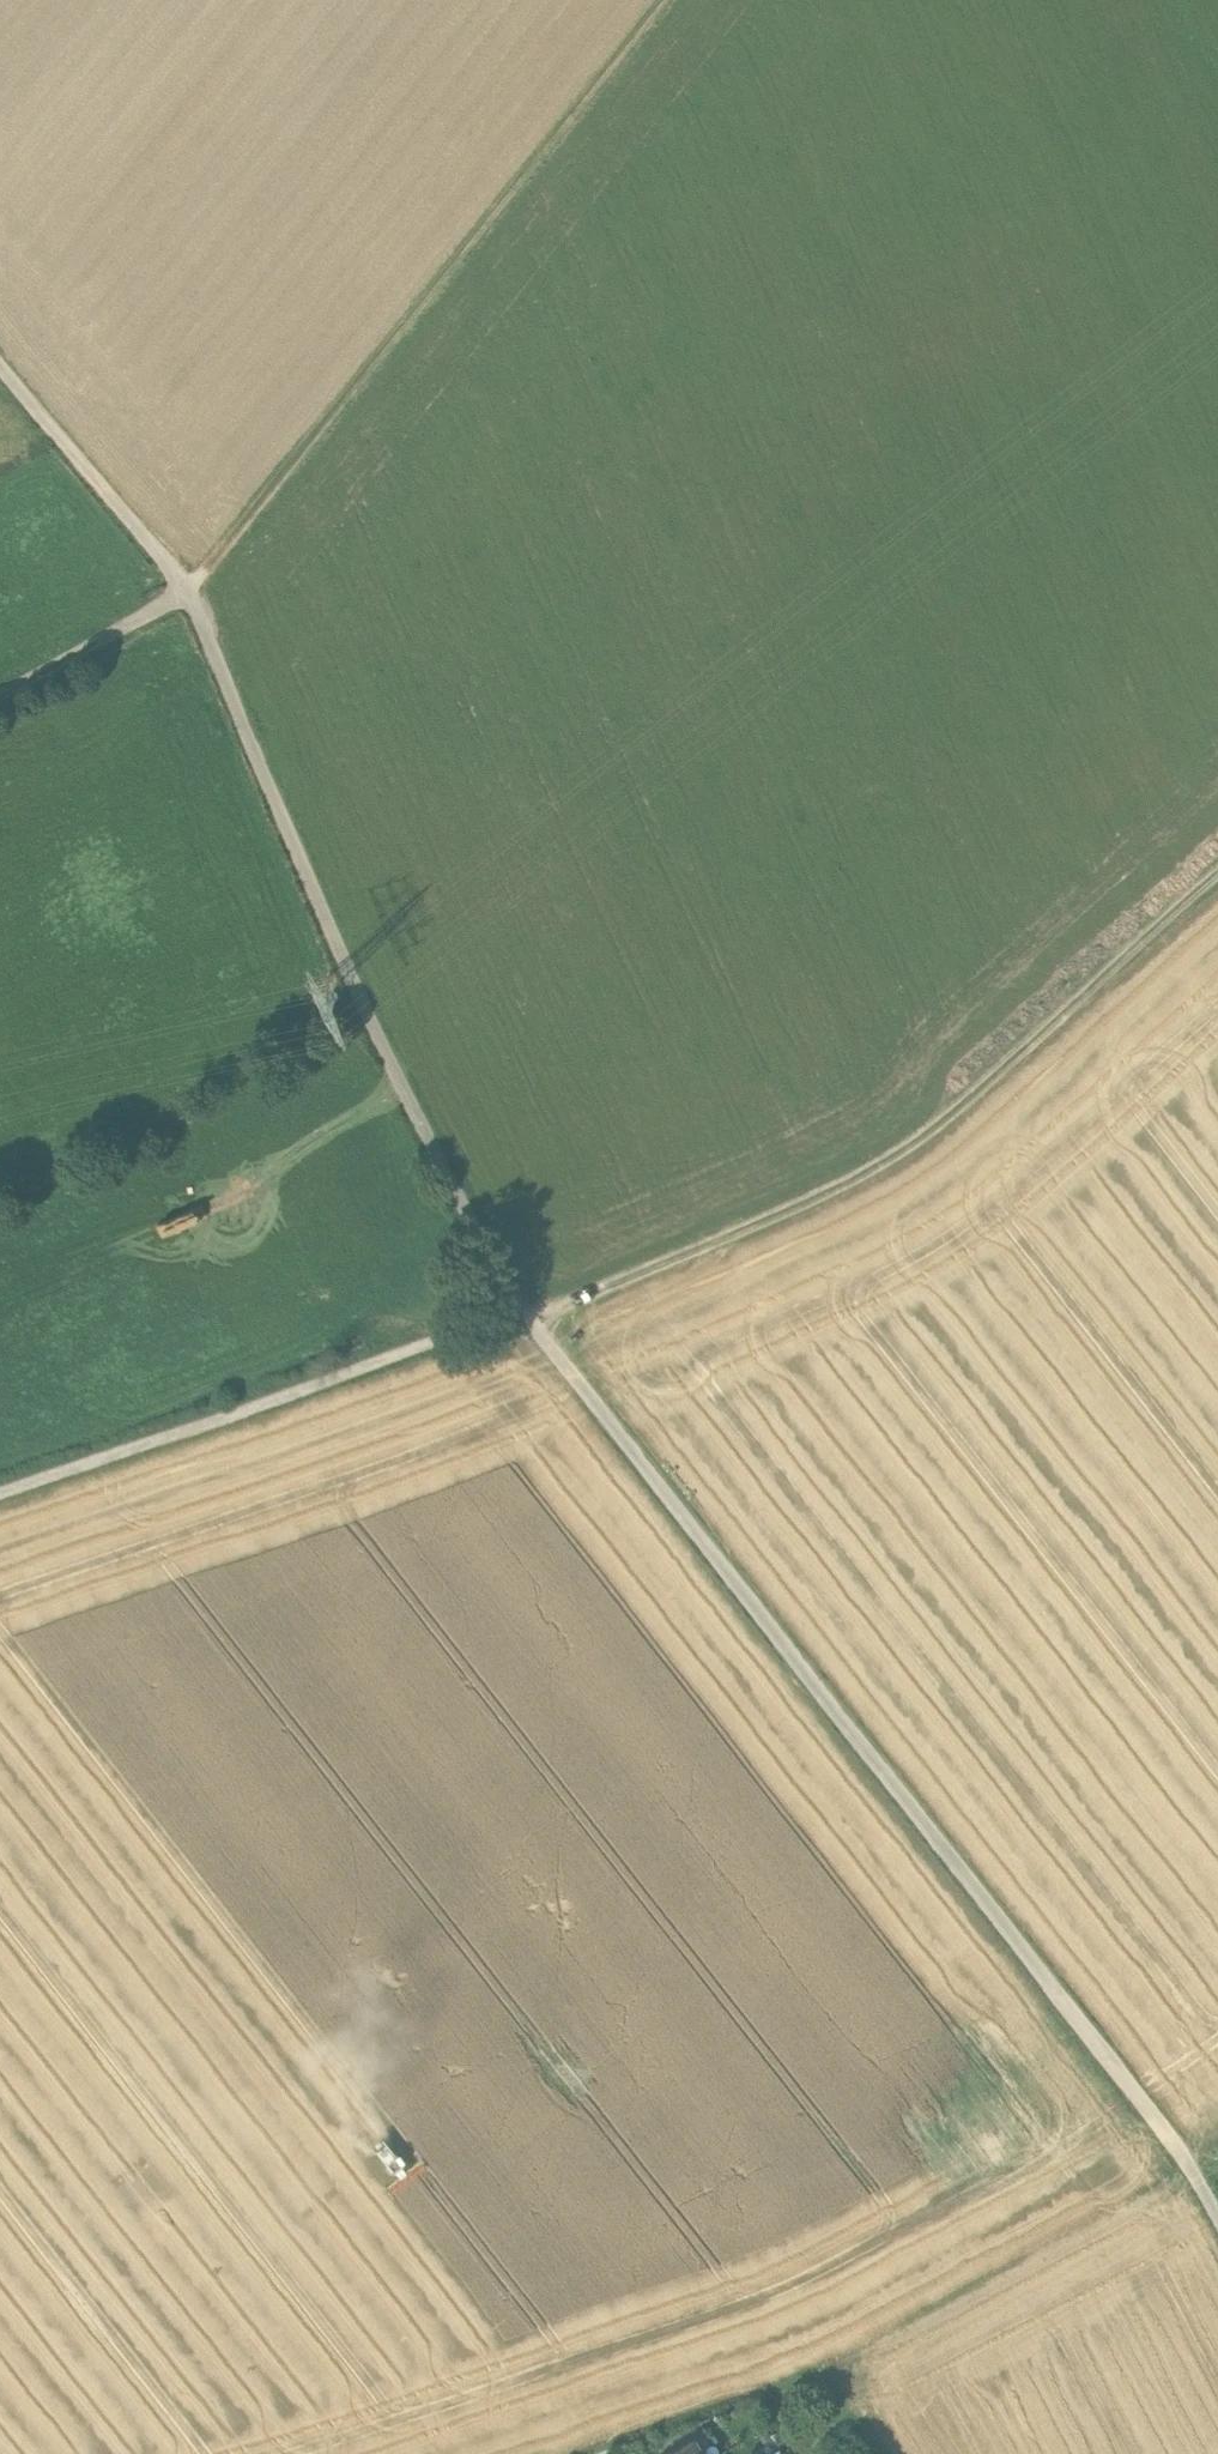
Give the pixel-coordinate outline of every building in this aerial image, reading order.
[(693,2439),(668,2453),(703,2453),(693,2439)] [(614,2453),(643,2453),(644,2453),(640,2440),(612,2449),(614,2453)]
